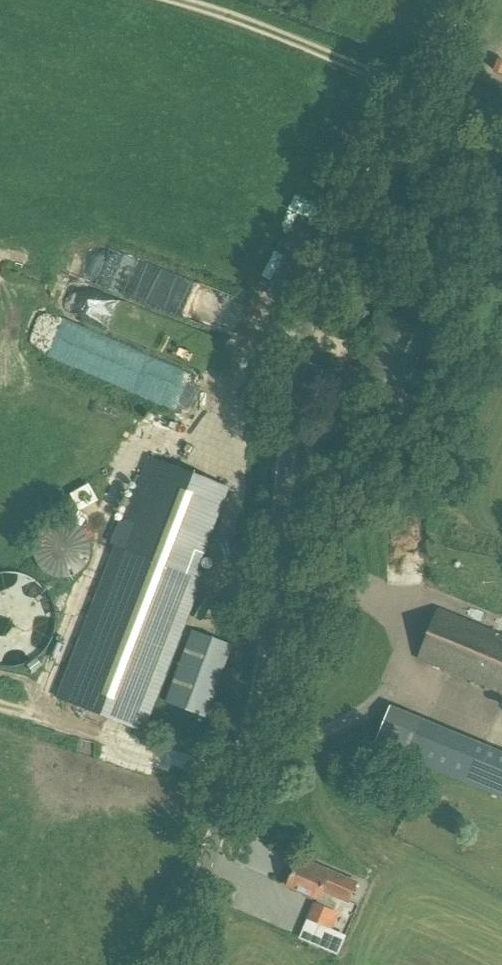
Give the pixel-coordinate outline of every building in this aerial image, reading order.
[(403,407),(427,331),(378,315),(354,392),(403,407)] [(57,698),(144,731),(202,580),(194,577),(229,488),(150,458),(124,524),(120,522),(112,543),(116,545),(57,698)] [(84,485),(70,492),(81,515),(96,508),(84,485)] [(439,611),(420,659),(501,693),(501,637),(439,611)] [(231,648),(190,633),(163,706),(205,721),(231,648)] [(435,726),(390,707),(375,744),(420,763),(435,726)] [(477,787),(501,797),(501,752),(493,749),(477,787)] [(288,886),(318,899),(322,892),(350,904),(359,883),(310,863),(309,866),(299,861),(288,886)] [(333,929),(340,914),(316,904),(310,920),(333,929)]
